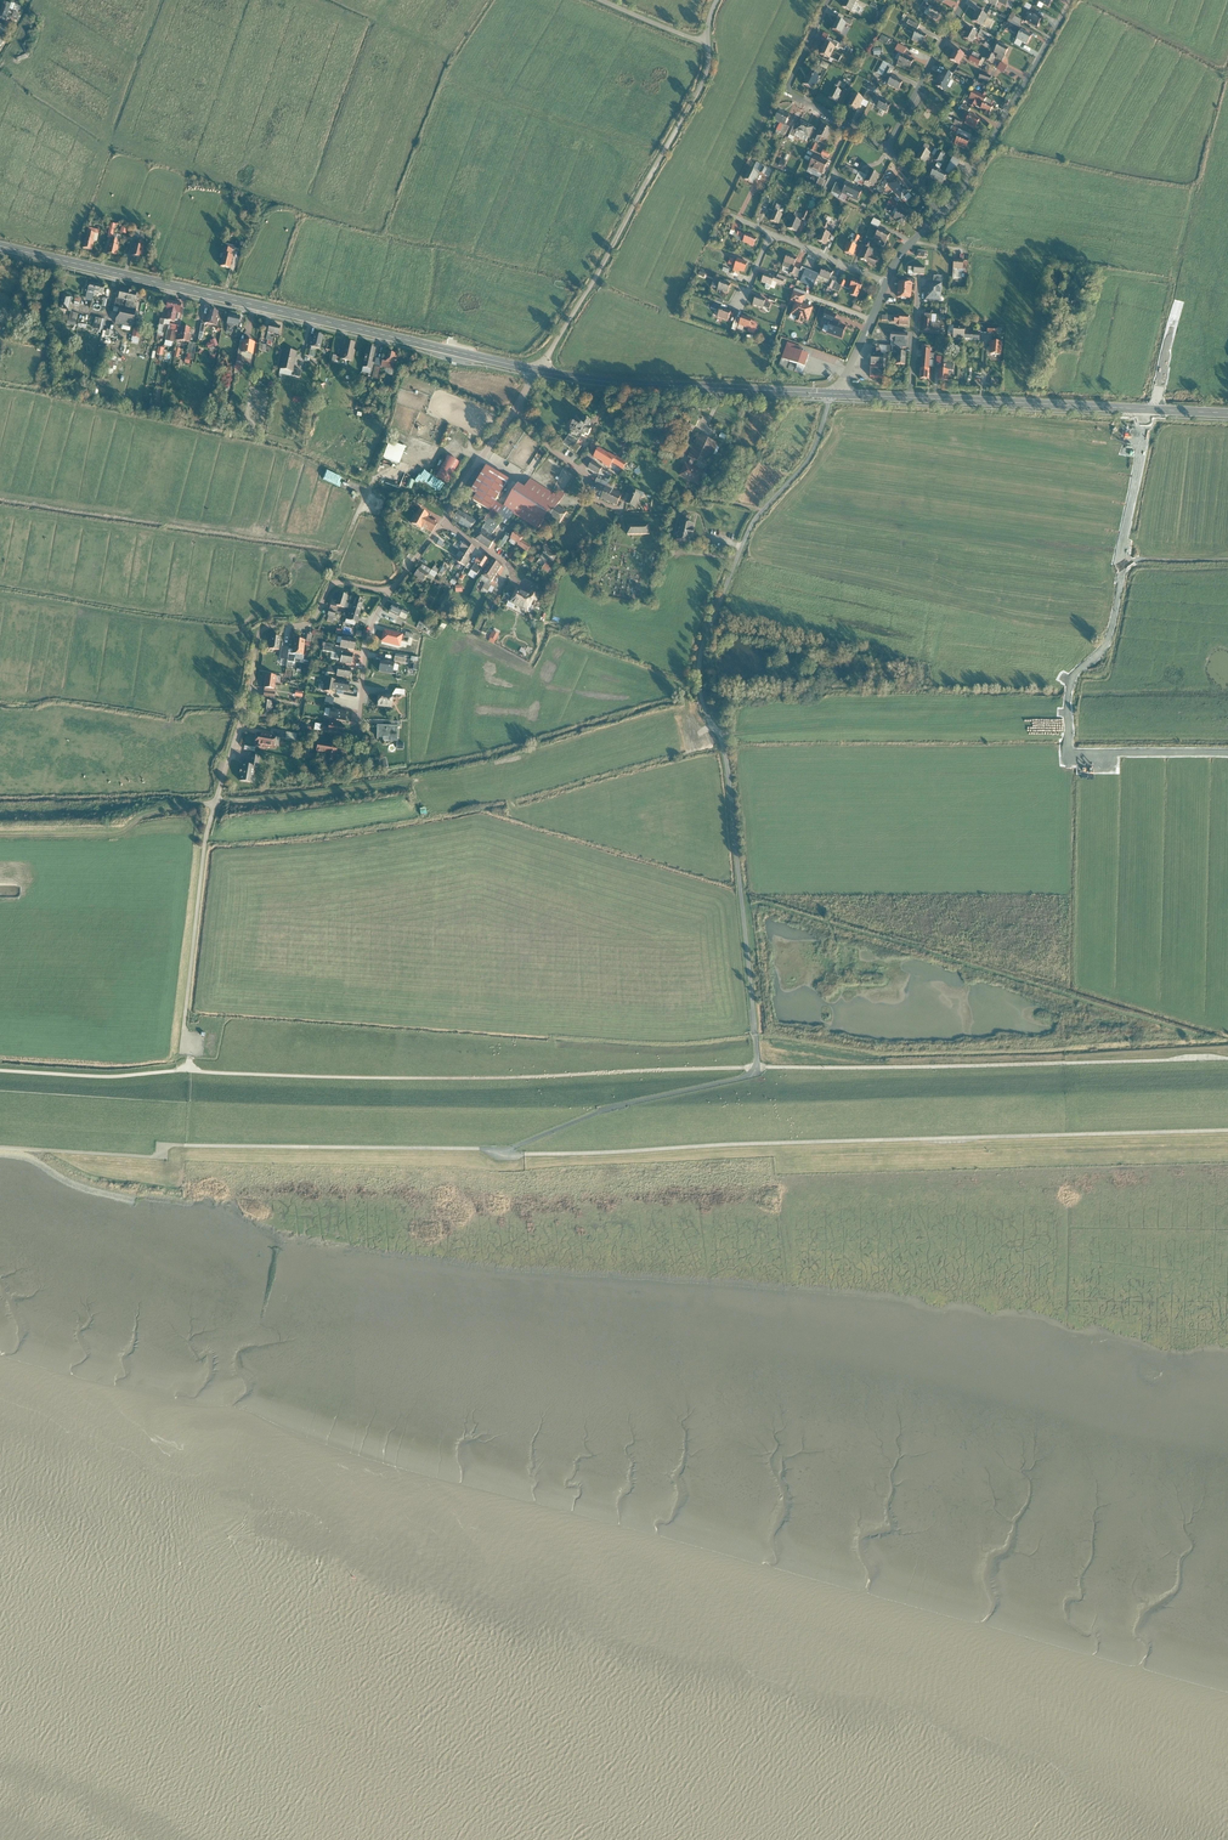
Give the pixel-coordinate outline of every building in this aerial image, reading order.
[(853,0),(845,0),(841,7),(850,12),(856,2),(853,0)] [(16,7),(6,3),(1,17),(11,21),(16,7)] [(931,8),(927,17),(938,22),(942,13),(931,8)] [(977,13),(973,24),(982,28),(986,17),(977,13)] [(1015,15),(1011,13),(1008,20),(1006,24),(1017,30),(1022,21),(1014,17),(1015,15)] [(1030,13),(1026,21),(1037,27),(1041,19),(1030,13)] [(991,14),(988,20),(996,23),(999,18),(991,14)] [(852,22),(843,18),(841,22),(846,24),(850,26),(852,22)] [(841,22),(836,20),(831,30),(841,34),(846,24),(841,22)] [(864,30),(866,26),(856,21),(854,25),(864,30)] [(919,26),(909,21),(907,24),(911,26),(909,32),(914,35),(916,31),(919,26)] [(969,30),(964,39),(972,43),(977,34),(969,30)] [(876,35),(871,31),(867,38),(872,41),(876,35)] [(914,35),(911,41),(922,46),(926,36),(916,31),(914,35)] [(980,31),(978,36),(986,40),(988,35),(980,31)] [(1020,31),(1016,39),(1027,45),(1032,37),(1020,31)] [(827,39),(825,44),(834,48),(837,43),(827,39)] [(834,48),(825,44),(820,55),(829,59),(829,58),(832,53),(834,48)] [(1008,49),(998,44),(993,54),(1003,59),(1008,49)] [(901,55),(902,56),(903,54),(906,49),(897,45),(894,52),(901,55)] [(955,51),(950,60),(959,65),(964,55),(955,51)] [(832,53),(829,58),(838,62),(840,57),(832,53)] [(913,60),(903,54),(902,56),(901,55),(897,65),(907,71),(913,60)] [(994,57),(989,54),(985,61),(991,63),(994,57)] [(971,56),(969,61),(978,65),(980,61),(971,56)] [(1007,66),(1000,63),(996,70),(1003,74),(1007,66)] [(887,68),(883,77),(888,79),(892,70),(887,68)] [(942,71),(935,86),(946,91),(953,77),(942,71)] [(818,78),(808,73),(803,84),(812,89),(818,78)] [(980,74),(978,79),(988,83),(990,78),(980,74)] [(903,82),(892,76),(887,86),(898,91),(903,82)] [(847,82),(843,89),(849,92),(853,85),(847,82)] [(834,88),(828,98),(836,103),(841,92),(834,88)] [(972,91),(968,100),(971,101),(969,106),(974,108),(975,107),(980,109),(980,110),(982,111),(981,114),(988,117),(992,107),(991,107),(993,102),(986,99),(987,98),(985,97),(987,92),(983,90),(980,95),(972,91)] [(873,96),(866,92),(863,99),(869,103),(873,96)] [(873,105),(876,99),(878,95),(874,93),(873,96),(869,103),(873,105)] [(853,95),(847,107),(856,112),(863,100),(853,95)] [(891,105),(881,100),(880,102),(877,107),(876,108),(887,114),(891,105)] [(788,118),(778,113),(774,122),(779,124),(775,131),(779,133),(782,126),(784,127),(784,126),(788,118)] [(969,115),(965,125),(975,129),(979,119),(969,115)] [(797,128),(794,133),(795,133),(807,139),(813,128),(800,121),(797,128)] [(788,128),(784,126),(784,127),(782,126),(779,133),(784,135),(788,128)] [(794,133),(797,128),(793,126),(789,136),(792,138),(795,133),(794,133)] [(831,131),(822,127),(817,137),(826,141),(831,131)] [(958,135),(954,144),(965,149),(969,140),(958,135)] [(920,149),(915,160),(925,165),(930,154),(926,152),(921,150),(920,149)] [(823,150),(820,156),(827,159),(829,153),(823,150)] [(943,156),(938,153),(934,161),(937,162),(939,163),(943,156)] [(814,156),(808,169),(821,175),(827,162),(814,156)] [(953,156),(945,172),(946,173),(952,176),(960,159),(953,156)] [(780,160),(778,166),(783,169),(786,163),(780,160)] [(748,170),(743,181),(753,186),(762,167),(755,163),(751,172),(748,170)] [(846,166),(844,170),(863,179),(865,175),(846,166)] [(934,167),(930,177),(942,183),(946,173),(945,172),(939,170),(934,167)] [(871,171),(866,182),(873,186),(879,175),(871,171)] [(898,177),(889,186),(901,200),(911,192),(898,177)] [(825,181),(819,179),(814,189),(820,191),(825,181)] [(883,181),(878,192),(883,195),(888,183),(883,181)] [(843,187),(836,183),(831,192),(839,196),(843,187)] [(846,184),(842,194),(858,201),(862,191),(846,184)] [(828,193),(831,187),(826,185),(823,191),(828,193)] [(890,199),(888,204),(896,207),(898,202),(890,199)] [(776,206),(770,222),(779,226),(785,210),(776,206)] [(895,215),(893,220),(897,221),(896,223),(902,225),(903,224),(904,224),(908,215),(898,210),(897,211),(895,215)] [(793,219),(788,230),(797,233),(801,222),(793,219)] [(870,225),(878,229),(878,228),(881,222),(873,219),(870,225)] [(107,254),(116,257),(121,237),(112,234),(114,225),(109,224),(106,238),(111,239),(107,254)] [(87,228),(82,249),(91,251),(93,242),(95,242),(98,231),(87,228)] [(878,229),(873,239),(885,244),(890,234),(878,228),(878,229)] [(751,248),(755,239),(739,231),(736,235),(743,238),(741,242),(751,248)] [(821,231),(816,242),(826,246),(830,235),(821,231)] [(133,246),(131,257),(140,259),(142,247),(140,247),(142,242),(136,241),(135,246),(133,246)] [(848,244),(845,253),(853,256),(856,247),(848,244)] [(223,267),(232,269),(236,257),(233,256),(234,250),(227,249),(223,267)] [(864,250),(859,260),(875,267),(877,261),(870,258),(871,253),(864,250)] [(791,271),(797,258),(787,254),(782,267),(791,271)] [(954,269),(952,279),(958,279),(958,272),(958,269),(962,270),(963,270),(963,261),(959,261),(959,260),(954,259),(953,269),(954,269)] [(737,260),(733,272),(737,273),(738,271),(744,273),(747,263),(737,260)] [(924,276),(924,268),(908,267),(907,274),(924,276)] [(798,278),(801,272),(794,269),(791,275),(798,278)] [(818,275),(802,269),(801,272),(798,278),(796,282),(813,288),(818,275)] [(819,277),(829,281),(831,276),(833,273),(823,269),(819,277)] [(765,275),(761,284),(770,288),(771,284),(781,288),(784,280),(776,277),(775,279),(765,275)] [(841,280),(831,276),(829,281),(827,287),(839,292),(841,287),(839,286),(841,281),(841,280)] [(856,299),(862,284),(853,280),(849,290),(851,291),(849,296),(856,299)] [(716,292),(727,296),(730,287),(712,281),(710,288),(716,291),(716,292)] [(94,294),(101,296),(104,287),(89,283),(85,300),(92,301),(94,294)] [(912,284),(900,283),(897,283),(896,299),(911,299),(912,284)] [(933,284),(926,283),(925,300),(940,301),(941,284),(933,284)] [(137,294),(119,289),(117,299),(126,301),(124,308),(118,307),(114,322),(132,327),(136,310),(131,309),(133,302),(134,302),(137,294)] [(802,320),(807,321),(810,310),(801,307),(805,296),(793,292),(789,303),(794,305),(790,316),(796,318),(794,323),(800,325),(802,320)] [(71,298),(61,296),(58,310),(67,312),(71,298)] [(754,297),(750,306),(765,312),(768,302),(754,297)] [(727,323),(730,313),(720,309),(723,302),(715,300),(711,310),(718,313),(715,319),(727,323)] [(180,304),(165,301),(163,310),(169,311),(167,320),(173,322),(175,313),(178,314),(180,304)] [(924,309),(923,332),(939,333),(939,324),(935,324),(935,315),(931,315),(931,310),(924,309)] [(217,312),(208,310),(205,324),(216,326),(218,319),(215,319),(217,312)] [(829,321),(833,323),(835,318),(825,314),(822,321),(829,324),(829,321)] [(240,317),(228,315),(226,324),(227,325),(225,331),(231,332),(232,326),(238,327),(240,317)] [(908,327),(909,317),(896,316),(896,320),(893,319),(893,324),(898,324),(898,327),(908,327)] [(101,319),(94,317),(91,328),(99,330),(101,319)] [(743,318),(739,328),(754,333),(757,324),(743,318)] [(829,321),(829,324),(825,334),(841,340),(846,327),(833,323),(829,321)] [(280,327),(267,324),(264,341),(270,343),(271,336),(278,337),(280,327)] [(963,340),(978,341),(978,334),(964,333),(964,327),(953,327),(952,339),(963,339),(963,340)] [(189,329),(180,328),(179,334),(177,334),(176,341),(188,343),(190,336),(188,336),(189,329)] [(107,343),(112,343),(112,338),(114,338),(114,330),(106,329),(105,339),(107,339),(107,343)] [(168,332),(165,341),(172,343),(174,333),(168,332)] [(907,348),(908,336),(889,334),(889,342),(894,343),(894,347),(907,348)] [(321,337),(312,335),(309,348),(319,350),(321,337)] [(210,344),(206,345),(208,350),(216,347),(214,340),(209,341),(210,344)] [(254,343),(241,342),(238,359),(251,361),(254,343)] [(355,346),(343,343),(340,361),(352,363),(355,346)] [(1000,356),(1001,344),(991,343),(990,344),(989,344),(988,355),(1000,356)] [(196,345),(188,344),(186,354),(194,356),(196,345)] [(802,349),(788,344),(782,360),(804,369),(808,356),(800,353),(802,349)] [(882,368),(883,357),(881,357),(881,350),(878,350),(878,346),(870,346),(870,368),(882,368)] [(374,349),(366,347),(361,369),(369,371),(374,349)] [(164,349),(157,348),(156,355),(163,356),(164,349)] [(919,369),(919,380),(928,380),(929,370),(928,370),(930,351),(921,350),(920,369),(919,369)] [(278,370),(291,372),(295,354),(282,351),(278,370)] [(821,352),(819,358),(835,364),(838,358),(821,352)] [(394,356),(384,354),(383,361),(380,361),(379,368),(391,371),(394,356)] [(905,366),(906,354),(896,354),(895,366),(905,366)] [(115,362),(109,360),(106,372),(112,374),(115,362)] [(938,370),(937,381),(946,382),(947,371),(938,370)] [(582,424),(575,419),(570,428),(576,431),(572,438),(580,442),(583,435),(587,437),(590,431),(587,429),(589,425),(589,422),(586,420),(584,422),(582,424)] [(403,434),(400,442),(427,452),(430,444),(403,434)] [(692,467),(695,462),(707,467),(716,446),(697,437),(687,458),(690,459),(687,465),(684,464),(678,477),(698,486),(704,473),(692,467)] [(628,450),(631,446),(623,441),(620,445),(628,450)] [(314,453),(344,466),(347,459),(317,446),(314,453)] [(608,455),(598,449),(593,458),(610,468),(612,464),(622,470),(626,462),(616,456),(615,458),(609,453),(608,455)] [(447,456),(435,477),(447,484),(459,462),(447,456)] [(607,473),(591,463),(587,470),(596,476),(598,473),(604,477),(607,473)] [(472,501),(489,512),(495,503),(508,482),(485,468),(470,491),(476,495),(472,501)] [(516,487),(503,508),(513,514),(537,530),(544,519),(559,527),(567,514),(556,508),(563,496),(559,493),(556,496),(530,480),(523,491),(516,487)] [(596,484),(591,496),(614,506),(619,494),(596,484)] [(630,495),(632,495),(634,491),(627,488),(624,495),(629,497),(630,495)] [(625,506),(633,510),(639,498),(632,495),(630,495),(629,497),(625,506)] [(420,508),(412,503),(409,509),(417,513),(420,508)] [(496,519),(503,508),(495,503),(489,512),(485,518),(493,523),(496,519)] [(505,525),(513,514),(503,508),(496,519),(505,525)] [(451,519),(469,532),(475,523),(458,510),(451,519)] [(427,519),(417,513),(409,527),(419,533),(420,530),(430,536),(435,527),(425,522),(427,519)] [(674,543),(689,545),(692,527),(688,526),(689,517),(679,515),(674,543)] [(649,526),(627,527),(628,536),(649,536),(649,526)] [(473,540),(488,551),(496,541),(481,530),(473,540)] [(514,533),(508,541),(525,553),(528,549),(520,543),(522,540),(514,533)] [(499,546),(502,549),(510,538),(507,536),(499,546)] [(443,543),(436,539),(433,545),(440,549),(443,543)] [(468,545),(464,543),(459,550),(464,553),(463,554),(470,558),(476,549),(469,544),(468,545)] [(543,548),(536,559),(544,565),(541,570),(545,573),(556,558),(543,548)] [(402,561),(409,563),(411,554),(405,552),(402,561)] [(470,558),(463,554),(457,563),(465,568),(471,559),(470,558)] [(477,560),(474,565),(475,566),(471,571),(477,575),(481,570),(483,571),(488,563),(481,558),(479,561),(477,560)] [(500,569),(490,562),(480,579),(489,585),(500,569)] [(422,565),(420,568),(428,574),(430,571),(422,565)] [(419,568),(412,577),(422,583),(428,574),(420,568),(419,568)] [(493,591),(483,585),(481,588),(491,595),(493,591)] [(528,598),(514,592),(509,605),(527,613),(532,602),(536,604),(539,596),(531,592),(528,598)] [(343,609),(346,597),(332,594),(329,606),(343,609)] [(345,621),(357,624),(362,601),(350,598),(345,621)] [(407,612),(391,603),(386,613),(395,618),(397,615),(404,618),(407,612)] [(418,626),(426,629),(429,622),(420,619),(418,626)] [(442,633),(447,625),(442,623),(438,630),(442,633)] [(401,636),(382,631),(378,643),(397,648),(401,636)] [(498,636),(492,632),(489,638),(494,641),(498,636)] [(277,652),(279,639),(268,637),(267,651),(277,652)] [(338,648),(353,651),(355,641),(340,638),(338,648)] [(303,657),(304,642),(292,641),(291,656),(303,657)] [(332,653),(333,646),(324,644),(323,652),(332,653)] [(351,665),(352,655),(341,654),(340,661),(339,664),(351,665)] [(392,663),(378,661),(376,673),(390,675),(392,663)] [(349,679),(350,670),(337,668),(335,677),(349,679)] [(275,677),(264,676),(261,697),(274,698),(274,693),(273,692),(275,677)] [(324,691),(334,693),(335,690),(336,681),(328,680),(327,684),(325,684),(325,685),(324,691)] [(336,681),(335,690),(336,690),(347,692),(349,683),(336,680),(336,681)] [(391,696),(374,694),(372,706),(389,709),(391,696)] [(272,703),(259,702),(257,717),(270,719),(272,703)] [(346,712),(335,711),(333,720),(344,721),(346,712)] [(342,736),(344,727),(334,726),(334,724),(328,722),(327,727),(326,733),(342,736)] [(390,727),(376,727),(375,738),(388,738),(388,742),(394,742),(395,728),(397,728),(398,724),(390,723),(390,727)] [(286,734),(279,733),(278,739),(295,741),(296,734),(286,733),(286,734)] [(270,736),(255,734),(253,747),(272,750),(274,738),(274,737),(270,736)] [(336,746),(316,743),(315,753),(326,755),(325,761),(334,762),(336,746)] [(238,782),(251,784),(253,769),(257,770),(259,758),(249,757),(248,766),(240,765),(238,782)]
